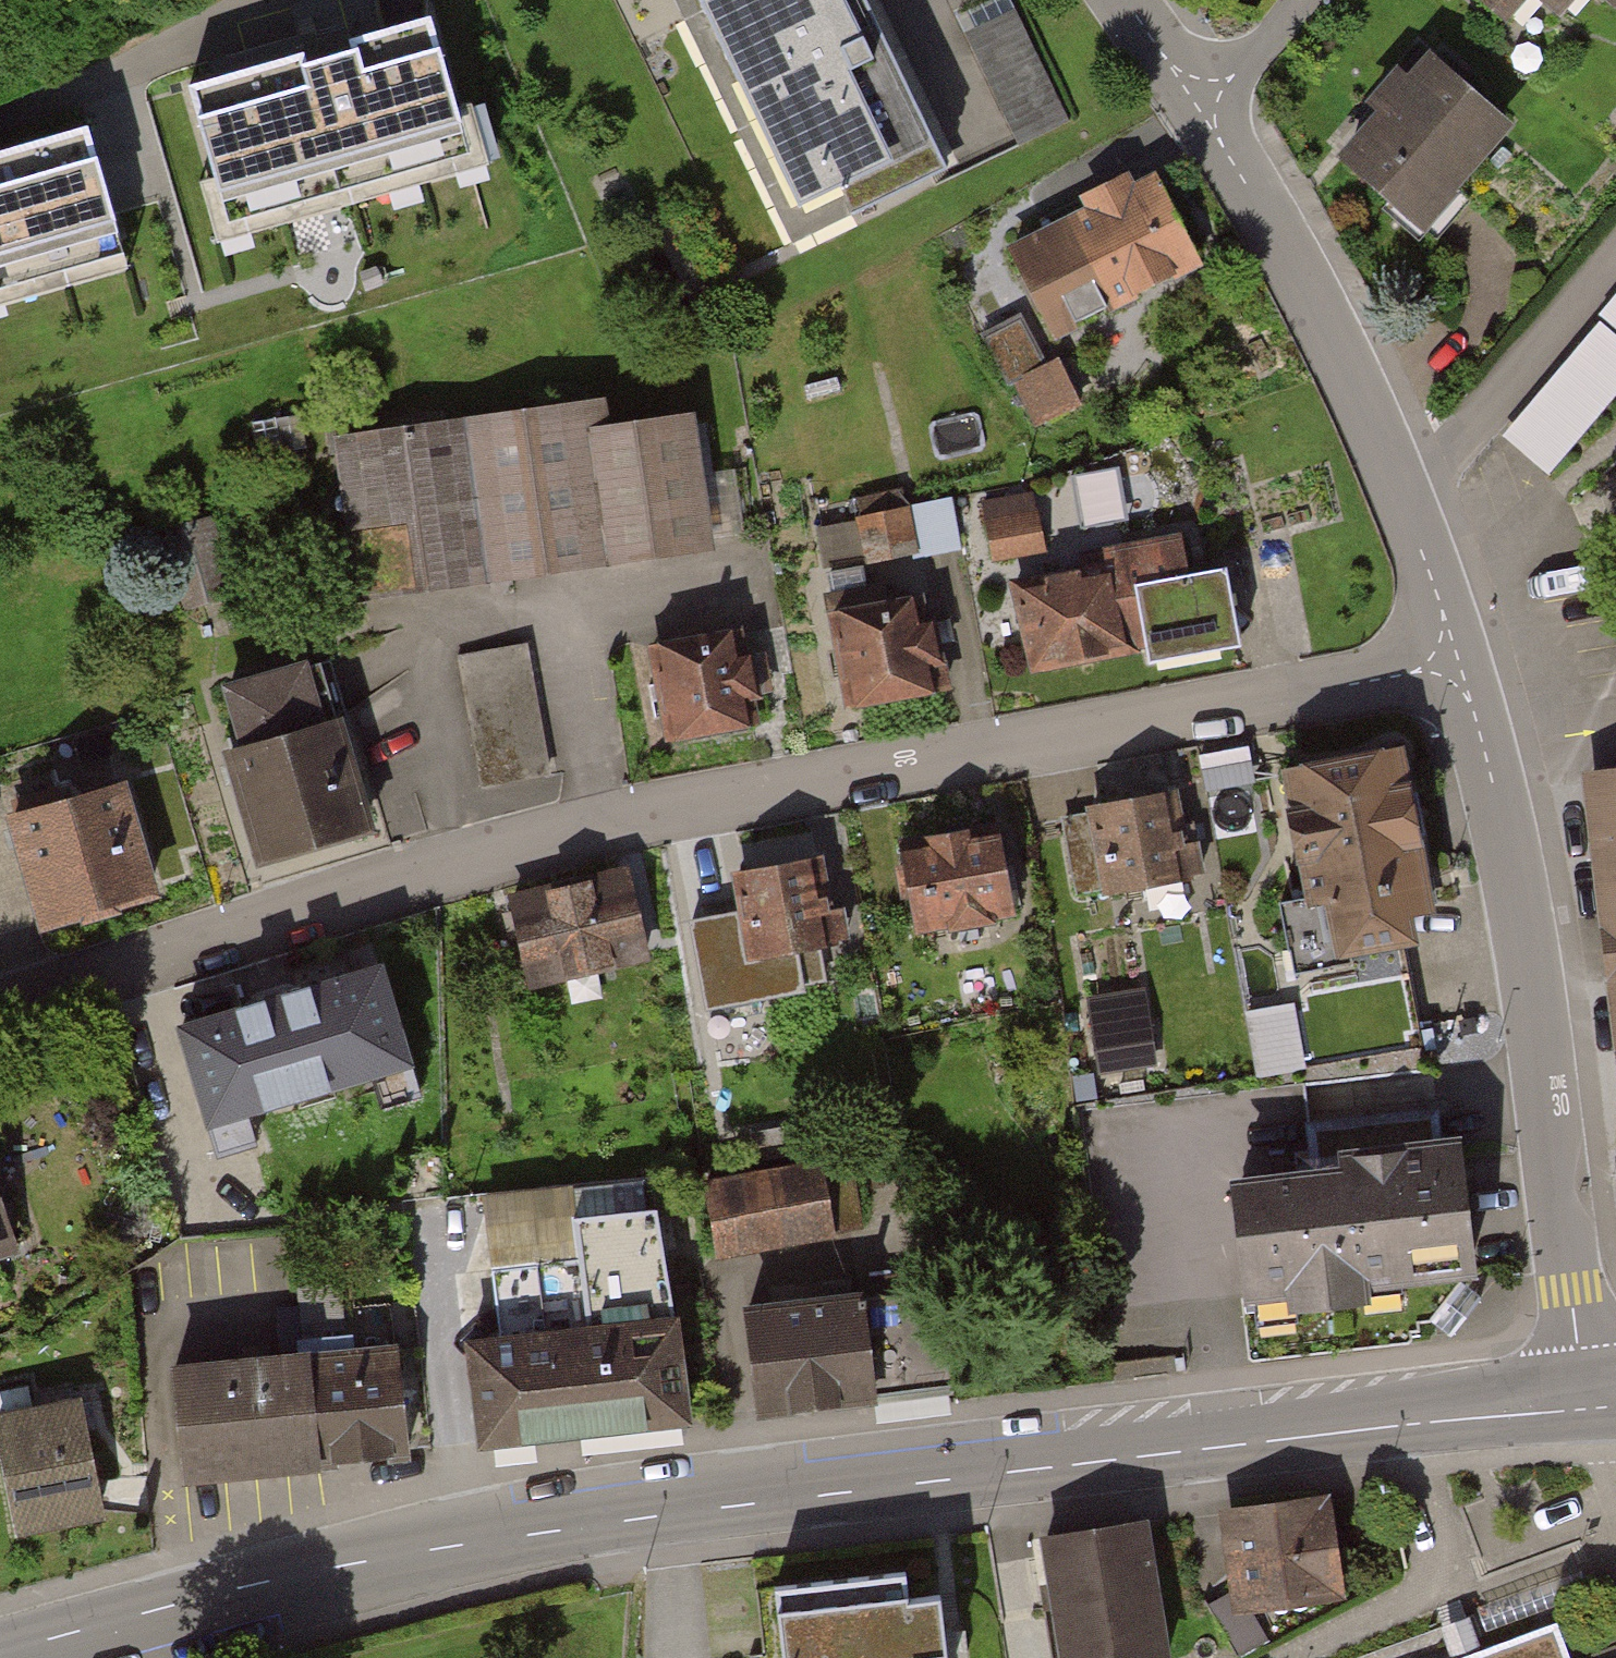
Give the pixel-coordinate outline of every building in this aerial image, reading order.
[(173,67),(200,161),(188,164),(210,241),(502,157),(478,77),(463,81),(440,0),(402,0),(173,67)] [(866,0),(664,0),(782,244),(946,165),(866,0)] [(1493,18),(1511,0),(1474,0),(1493,18)] [(1546,20),(1563,0),(1524,0),(1546,20)] [(1067,123),(1013,12),(962,36),(1016,148),(1067,123)] [(1413,55),(1321,160),(1409,236),(1501,131),(1413,55)] [(0,130),(0,306),(141,265),(94,103),(0,130)] [(1147,177),(1009,246),(1055,337),(1193,268),(1147,177)] [(1497,434),(1551,481),(1615,395),(1615,297),(1497,434)] [(1009,324),(981,341),(1004,383),(1035,368),(1009,324)] [(1035,368),(1004,383),(1027,429),(1073,407),(1050,360),(1035,368)] [(329,432),(352,598),(697,550),(677,411),(599,422),(595,395),(329,432)] [(246,418),(255,472),(281,468),(279,450),(300,446),(294,410),(246,418)] [(1033,496),(983,505),(994,566),(1044,557),(1033,496)] [(945,501),(813,526),(822,572),(954,546),(945,501)] [(158,533),(176,608),(224,597),(205,521),(158,533)] [(1088,551),(1093,574),(1097,597),(1118,593),(1180,582),(1171,535),(1088,551)] [(1002,594),(1021,677),(1132,653),(1118,593),(1097,597),(1093,574),(1002,594)] [(1118,593),(1132,653),(1135,680),(1228,662),(1211,575),(1180,582),(1118,593)] [(827,602),(844,707),(931,693),(914,589),(827,602)] [(646,652),(661,744),(742,731),(728,639),(646,652)] [(536,646),(455,663),(478,775),(559,758),(536,646)] [(232,746),(314,719),(296,664),(214,691),(232,746)] [(219,751),(259,865),(353,833),(314,719),(232,746),(219,751)] [(1393,764),(1267,783),(1287,916),(1300,917),(1308,965),(1400,951),(1395,915),(1415,912),(1393,764)] [(1576,778),(1615,1080),(1615,773),(1576,778)] [(3,814),(38,935),(142,904),(107,784),(3,814)] [(1150,800),(1060,815),(1075,900),(1164,885),(1150,800)] [(1014,914),(996,825),(895,845),(912,934),(1014,914)] [(725,875),(745,980),(823,964),(803,860),(725,875)] [(626,862),(500,899),(526,984),(652,947),(626,862)] [(156,1027),(197,1155),(257,1137),(246,1103),(354,1069),(366,1105),(419,1089),(377,957),(156,1027)] [(1088,1010),(1095,1070),(1155,1063),(1148,1003),(1088,1010)] [(1261,1007),(1265,1072),(1314,1068),(1309,1004),(1261,1007)] [(1218,1168),(1240,1321),(1428,1305),(1456,1276),(1444,1145),(1218,1168)] [(698,1175),(712,1254),(825,1234),(811,1156),(698,1175)] [(658,1205),(563,1215),(576,1334),(671,1324),(658,1205)] [(10,1240),(0,1212),(0,1243),(10,1240)] [(718,1301),(734,1412),(865,1394),(849,1283),(718,1301)] [(671,1324),(454,1350),(466,1452),(684,1427),(671,1324)] [(412,1351),(172,1377),(184,1487),(424,1461),(412,1351)] [(0,1416),(0,1496),(8,1539),(104,1521),(81,1401),(0,1416)] [(1331,1508),(1224,1518),(1234,1620),(1341,1610),(1331,1508)] [(1039,1543),(1055,1657),(1164,1657),(1146,1528),(1039,1543)] [(758,1591),(766,1657),(952,1657),(941,1568),(758,1591)] [(1562,1634),(1496,1657),(1571,1657),(1562,1634)]
